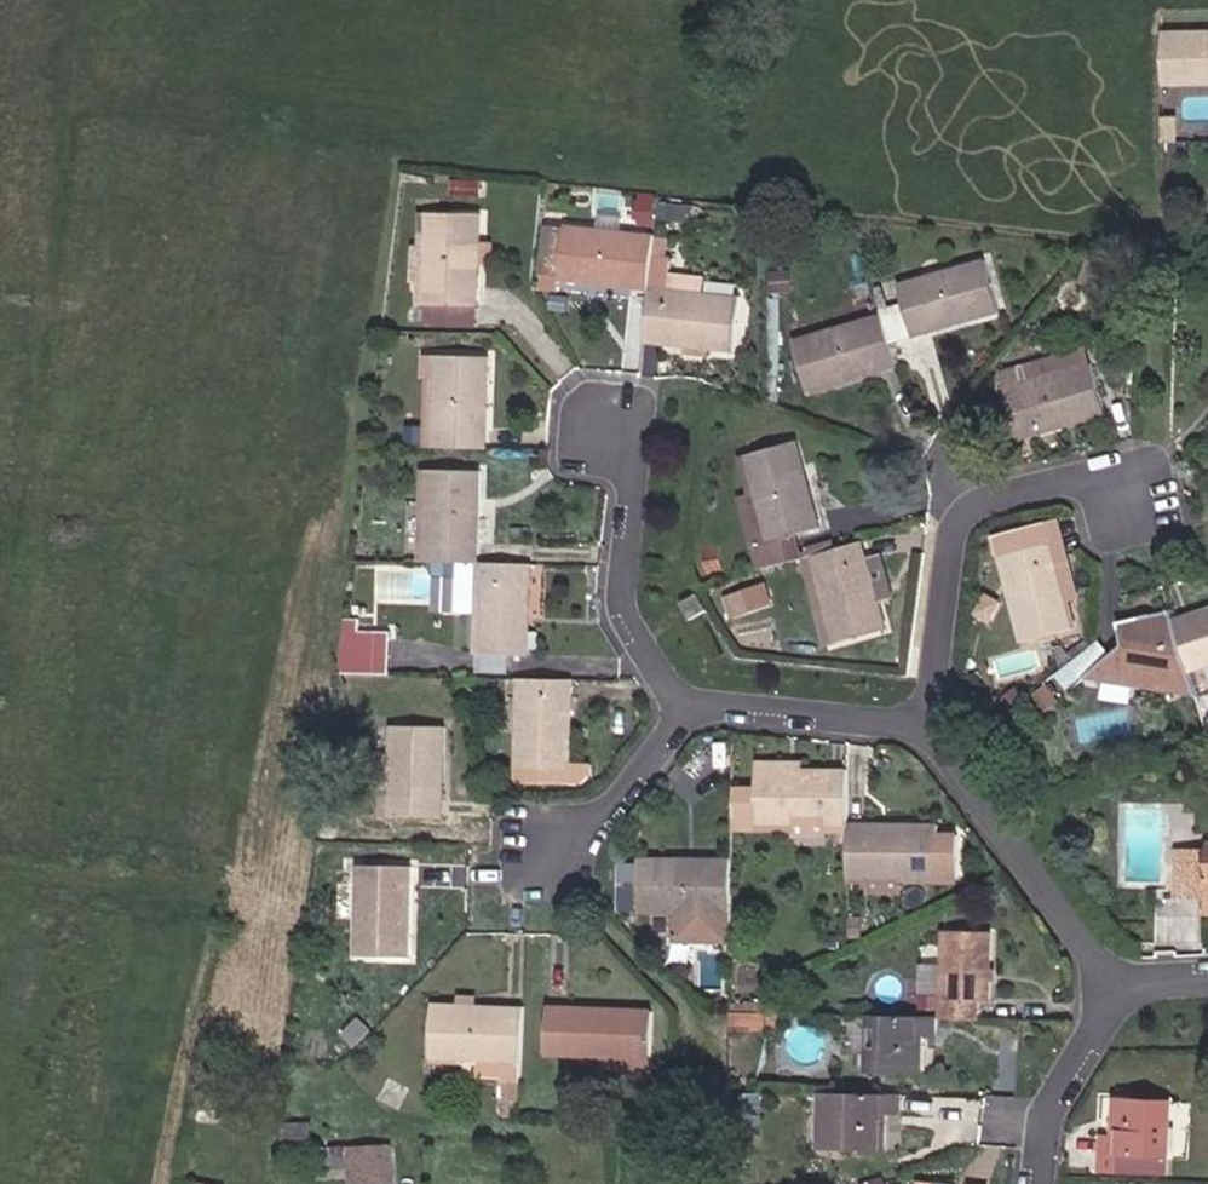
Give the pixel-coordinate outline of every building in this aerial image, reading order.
[(1162,34),(1163,84),(1207,83),(1207,33),(1162,34)] [(1178,142),(1178,116),(1163,116),(1164,143),(1178,142)] [(481,197),(481,182),(452,180),(452,196),(481,197)] [(695,223),(696,210),(659,205),(658,218),(695,223)] [(567,227),(568,213),(545,210),(544,224),(546,224),(565,227),(567,227)] [(476,287),(478,242),(481,242),(482,214),(430,212),(429,247),(420,247),(414,247),(413,282),(419,282),(419,304),(479,306),(480,287),(476,287)] [(429,247),(430,212),(420,212),(420,247),(429,247)] [(652,257),(655,237),(622,234),(624,216),(600,214),(598,231),(567,227),(565,227),(560,277),(559,281),(588,283),(588,280),(633,284),(632,288),(649,289),(652,257)] [(560,277),(565,227),(546,224),(540,274),(542,274),(560,277)] [(665,258),(667,238),(655,237),(652,257),(665,258)] [(738,351),(743,298),(706,294),(708,277),(672,273),(673,259),(665,258),(652,257),(649,289),(643,342),(661,344),(662,340),(689,343),(689,347),(688,355),(707,357),(707,348),(738,351)] [(1001,312),(986,260),(899,285),(904,305),(882,311),(883,315),(891,343),(932,331),(931,328),(974,316),(975,319),(1001,312)] [(793,291),(791,273),(773,274),(774,292),(793,291)] [(559,281),(560,277),(542,274),(541,291),(558,292),(559,281)] [(891,343),(883,315),(794,341),(808,393),(899,367),(891,343)] [(932,331),(975,319),(974,316),(931,328),(932,331)] [(1024,383),(1092,363),(1088,348),(1020,368),(1024,383)] [(434,447),(437,356),(426,355),(426,376),(429,376),(428,447),(434,447)] [(485,429),(486,384),(489,385),(490,356),(437,356),(434,447),(488,448),(488,429),(485,429)] [(1107,414),(1092,363),(1024,383),(1020,368),(1000,374),(1019,440),(1037,434),(1036,431),(1079,418),(1080,422),(1107,414)] [(1037,434),(1080,422),(1079,418),(1036,431),(1037,434)] [(822,529),(817,511),(813,512),(801,469),(805,468),(797,441),(740,457),(749,494),(738,497),(759,571),(804,559),(798,535),(822,529)] [(817,511),(805,468),(801,469),(813,512),(817,511)] [(476,535),(477,490),(481,491),(481,471),(426,469),(424,562),(431,563),(458,563),(479,564),(480,535),(476,535)] [(1080,598),(1059,519),(1036,526),(1041,543),(1054,540),(1059,557),(1055,558),(1067,602),(1070,601),(1080,598)] [(1067,602),(1055,558),(1059,557),(1054,540),(1041,543),(1036,526),(1003,534),(1007,552),(1000,554),(1023,642),(1077,628),(1070,601),(1067,602)] [(1007,552),(1003,534),(995,536),(1000,554),(1007,552)] [(889,629),(881,602),(878,603),(865,560),(869,559),(863,541),(804,559),(829,647),(889,629)] [(722,573),(716,548),(706,550),(709,573),(722,573)] [(881,602),(869,559),(865,560),(878,603),(881,602)] [(458,575),(458,563),(431,563),(431,568),(435,574),(458,575)] [(530,656),(531,628),(527,628),(528,583),(532,583),(532,565),(479,564),(458,563),(458,575),(457,613),(477,614),(476,654),(530,656)] [(770,606),(763,584),(728,596),(735,619),(770,606)] [(691,621),(708,611),(699,593),(681,605),(691,621)] [(990,619),(999,604),(989,598),(980,613),(990,619)] [(1175,621),(1171,610),(1119,623),(1124,645),(1112,655),(1083,678),(1200,697),(1191,671),(1175,621)] [(1207,613),(1207,610),(1192,615),(1193,618),(1207,613)] [(1193,618),(1192,615),(1175,621),(1191,671),(1207,666),(1207,613),(1193,618)] [(389,675),(391,632),(361,632),(361,625),(348,624),(342,673),(389,675)] [(1083,678),(1112,655),(1100,640),(1056,675),(1068,690),(1083,678)] [(572,766),(573,737),(569,737),(570,692),(573,692),(573,679),(520,678),(518,765),(531,765),(531,784),(583,785),(591,777),(592,766),(572,766)] [(1062,702),(1048,684),(1030,698),(1044,716),(1062,702)] [(440,799),(441,754),(445,754),(445,726),(393,725),(391,817),(444,818),(444,799),(440,799)] [(805,770),(805,762),(757,762),(757,770),(786,770),(786,774),(830,774),(830,770),(805,770)] [(531,784),(531,765),(518,765),(517,783),(531,784)] [(849,824),(849,770),(830,770),(830,774),(786,774),(786,770),(757,770),(757,791),(744,791),(744,826),(793,826),(793,833),(793,837),(828,837),(828,833),(828,826),(849,826),(849,824)] [(744,826),(744,791),(737,791),(736,833),(793,833),(793,826),(744,826)] [(959,881),(959,834),(940,834),(940,825),(912,825),(912,828),(867,828),(867,824),(849,824),(849,826),(849,833),(849,880),(866,880),(903,880),(959,881)] [(1179,843),(1179,862),(1207,862),(1207,843),(1179,843)] [(732,942),(732,859),(711,859),(711,863),(666,863),(666,859),(638,859),(638,913),(675,913),(675,941),(732,942)] [(1179,862),(1179,896),(1207,896),(1207,862),(1179,862)] [(408,930),(409,885),(412,885),(413,867),(359,865),(357,957),(411,958),(411,930),(408,930)] [(903,895),(903,880),(866,880),(867,895),(903,895)] [(862,936),(862,919),(851,919),(851,936),(862,936)] [(990,1002),(992,932),(944,931),(942,1018),(979,1019),(980,1001),(990,1002)] [(479,1007),(479,996),(458,995),(458,1006),(455,1006),(455,1009),(504,1012),(504,1008),(479,1007)] [(521,1078),(524,1009),(504,1008),(504,1012),(455,1009),(455,1006),(432,1005),(428,1059),(466,1059),(466,1076),(500,1077),(521,1078)] [(653,1059),(655,1011),(548,1008),(546,1055),(606,1057),(653,1059)] [(768,1028),(768,1014),(731,1013),(731,1027),(768,1028)] [(782,1027),(783,1014),(768,1014),(768,1028),(782,1027)] [(924,1073),(924,1036),(937,1036),(938,1018),(869,1016),(869,1018),(868,1043),(867,1072),(924,1073)] [(868,1043),(869,1018),(852,1019),(851,1043),(868,1043)] [(653,1071),(653,1059),(606,1057),(606,1070),(653,1071)] [(520,1101),(521,1078),(500,1077),(499,1100),(520,1101)] [(760,1118),(760,1093),(730,1092),(730,1118),(760,1118)] [(886,1151),(887,1114),(901,1114),(901,1097),(822,1094),(820,1150),(886,1151)] [(1169,1157),(1172,1100),(1115,1098),(1113,1136),(1102,1135),(1100,1171),(1159,1174),(1160,1156),(1169,1157)] [(311,1152),(311,1124),(285,1124),(286,1151),(311,1152)] [(391,1145),(350,1147),(351,1169),(352,1183),(394,1183),(391,1145)] [(351,1169),(350,1147),(327,1147),(328,1170),(351,1169)] [(1168,1174),(1169,1157),(1160,1156),(1159,1174),(1168,1174)]
